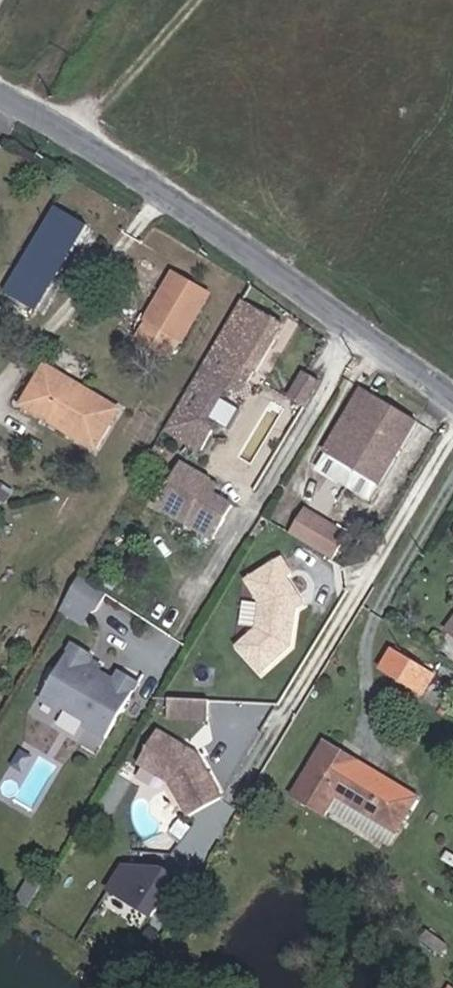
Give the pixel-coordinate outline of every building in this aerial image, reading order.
[(86,227),(53,208),(3,293),(35,312),(86,227)] [(182,333),(207,290),(174,270),(149,313),(182,333)] [(284,324),(242,299),(165,430),(202,452),(214,431),(201,423),(221,390),(255,370),(256,371),(284,324)] [(255,370),(221,390),(228,394),(251,381),(256,371),(255,370)] [(320,380),(305,371),(290,397),(305,406),(320,380)] [(84,399),(88,393),(53,373),(29,414),(100,455),(123,414),(107,404),(104,410),(84,399)] [(383,483),(422,419),(369,386),(330,451),(331,452),(322,467),(372,497),(382,482),(383,483)] [(107,404),(88,393),(84,399),(104,410),(107,404)] [(212,540),(231,508),(212,497),(204,492),(210,482),(179,465),(155,507),(212,540)] [(212,497),(217,487),(210,482),(204,492),(212,497)] [(353,534),(309,508),(294,533),(337,560),(353,534)] [(286,579),(275,566),(243,593),(260,613),(261,628),(241,646),(265,672),(294,645),(296,613),(292,613),(291,605),(296,601),(281,583),(286,579)] [(81,575),(71,591),(98,607),(107,591),(81,575)] [(75,624),(81,613),(65,603),(58,614),(75,624)] [(96,657),(76,645),(43,699),(63,711),(65,706),(92,723),(89,727),(108,738),(141,684),(123,672),(117,681),(102,672),(91,665),(96,657)] [(439,674),(393,646),(380,669),(426,696),(439,674)] [(102,672),(107,663),(96,657),(91,665),(102,672)] [(172,699),(171,718),(211,720),(212,701),(172,699)] [(186,749),(159,732),(139,765),(171,784),(195,820),(227,798),(199,757),(195,754),(191,756),(186,753),(186,749)] [(326,814),(331,807),(338,795),(399,830),(418,795),(326,741),(293,795),(326,814)] [(338,795),(331,807),(392,842),(399,830),(338,795)] [(155,919),(178,881),(165,874),(127,869),(113,892),(155,919)] [(425,950),(443,962),(451,951),(433,939),(425,950)]
